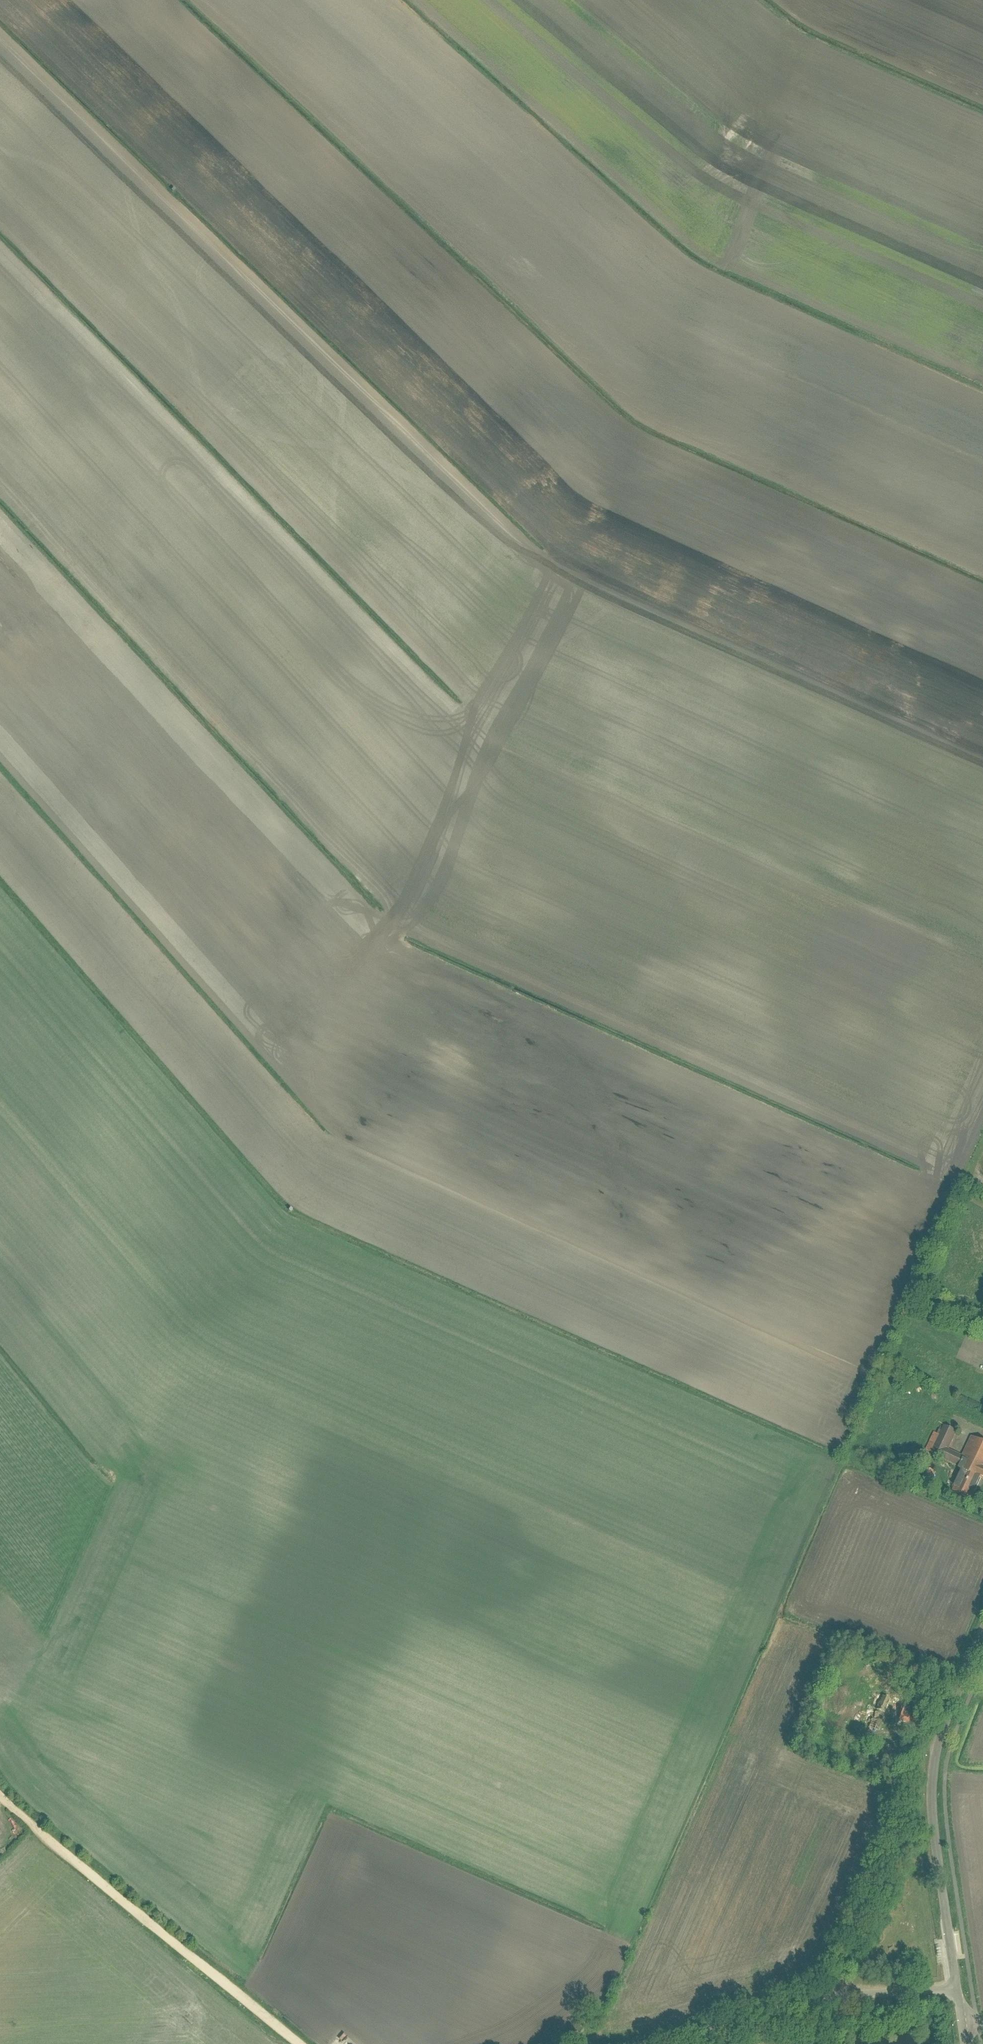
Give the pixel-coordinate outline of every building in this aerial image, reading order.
[(977,1506),(982,1492),(982,1449),(970,1443),(961,1464),(948,1459),(958,1436),(945,1430),(929,1466),(957,1478),(949,1494),(977,1506)] [(921,1472),(916,1483),(931,1491),(937,1480),(921,1472)] [(925,1711),(906,1703),(899,1720),(918,1728),(925,1711)]
